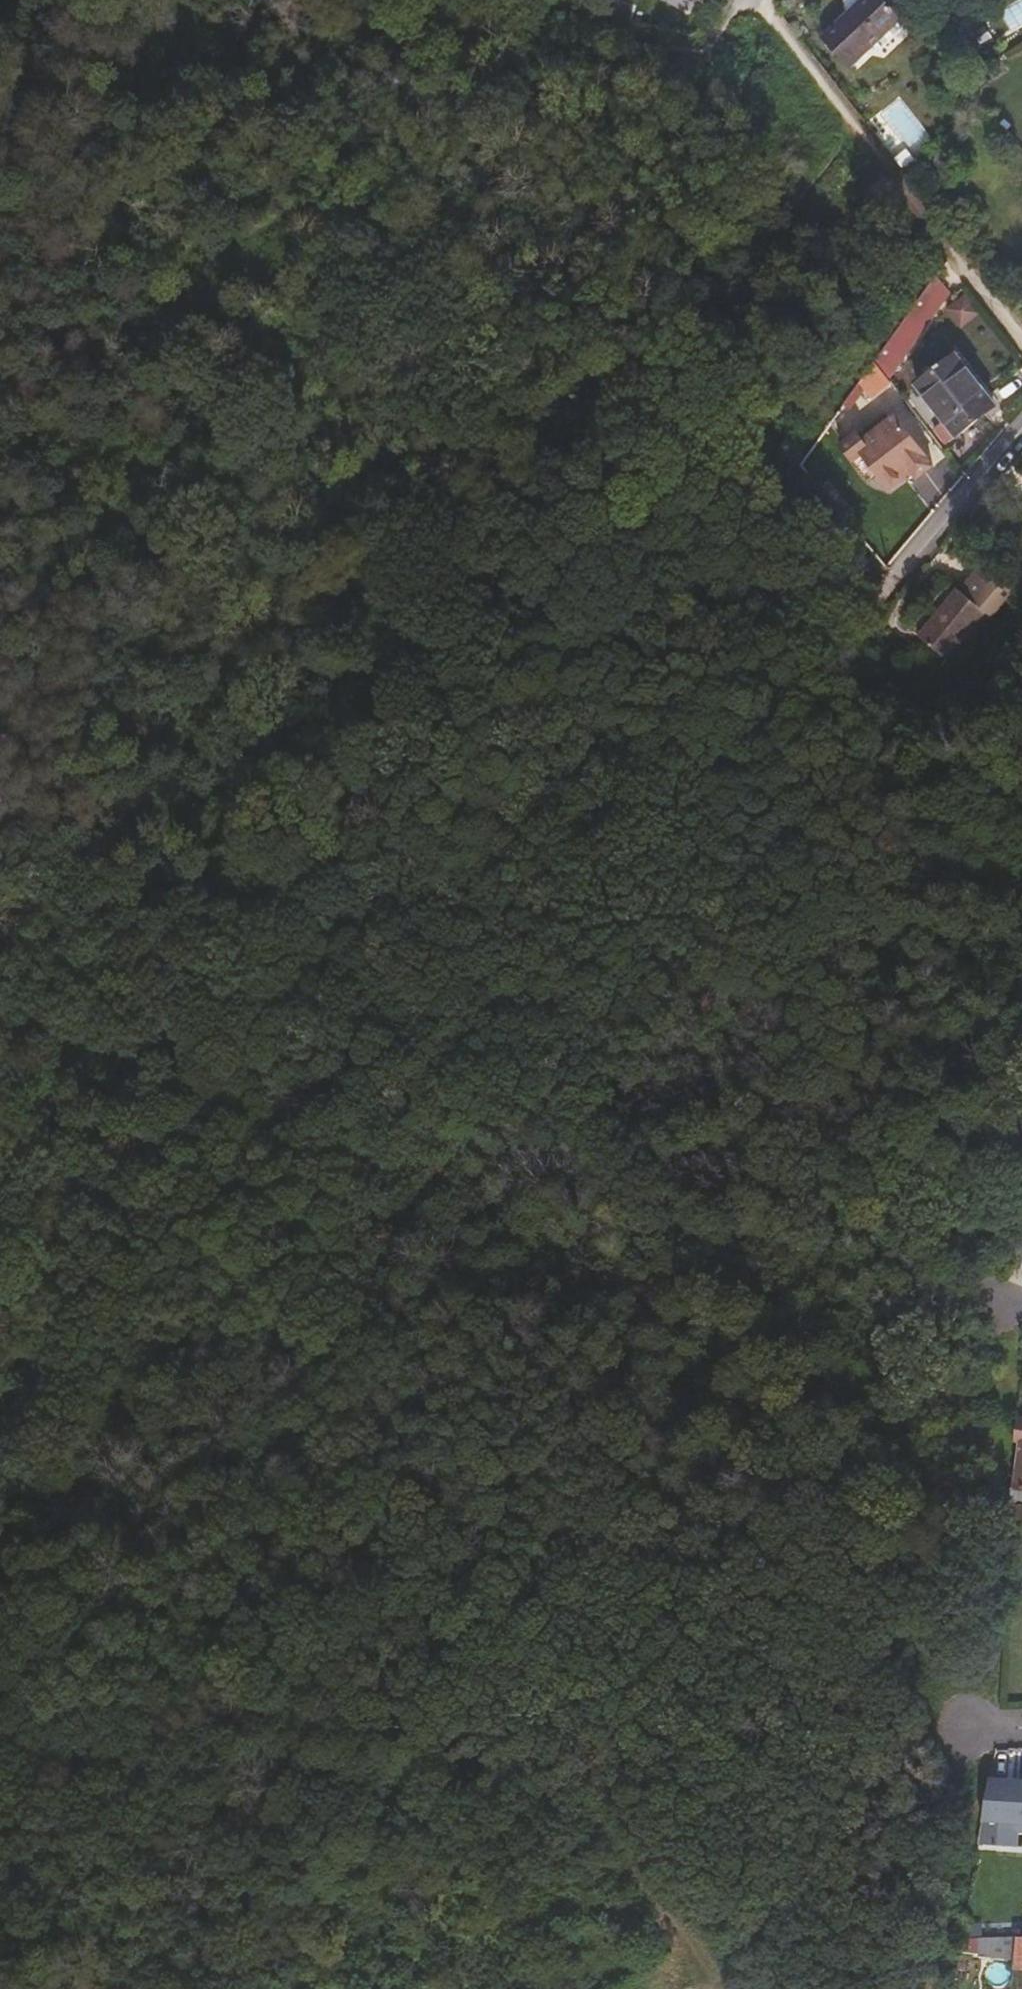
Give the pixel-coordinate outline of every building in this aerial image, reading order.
[(822,36),(847,62),(907,6),(902,0),(859,0),(822,36)] [(927,288),(873,364),(886,379),(938,307),(927,288)] [(946,306),(960,327),(984,311),(970,290),(946,306)] [(916,387),(953,438),(992,411),(955,360),(916,387)] [(864,444),(863,457),(879,474),(890,486),(911,470),(917,477),(933,464),(895,420),(864,444)] [(868,482),(879,474),(863,457),(864,444),(856,435),(841,448),(868,482)] [(958,590),(919,635),(943,658),(984,612),(990,617),(1010,595),(986,566),(962,592),(958,590)] [(1012,1443),(1018,1443),(1016,1475),(1021,1476),(1020,1489),(1008,1489),(1008,1499),(1021,1499),(1021,1418),(1015,1418),(1012,1443)] [(979,1828),(999,1830),(1006,1800),(1021,1799),(1021,1760),(1006,1760),(1006,1783),(987,1784),(979,1828)] [(982,1832),(979,1851),(998,1854),(1002,1835),(982,1832)] [(963,1937),(1013,1936),(1021,1935),(1021,1920),(965,1922),(963,1937)] [(1011,1969),(1021,1968),(1021,1935),(1013,1936),(1012,1949),(1011,1969)] [(1013,1936),(963,1937),(961,1950),(1012,1949),(1013,1936)]
